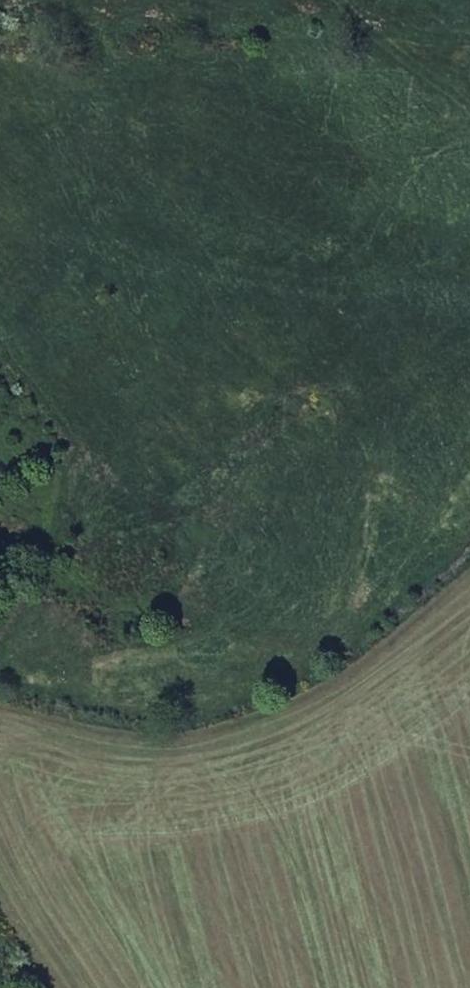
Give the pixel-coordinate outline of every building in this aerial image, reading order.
[(455,160),(469,171),(469,142),(455,160)]
